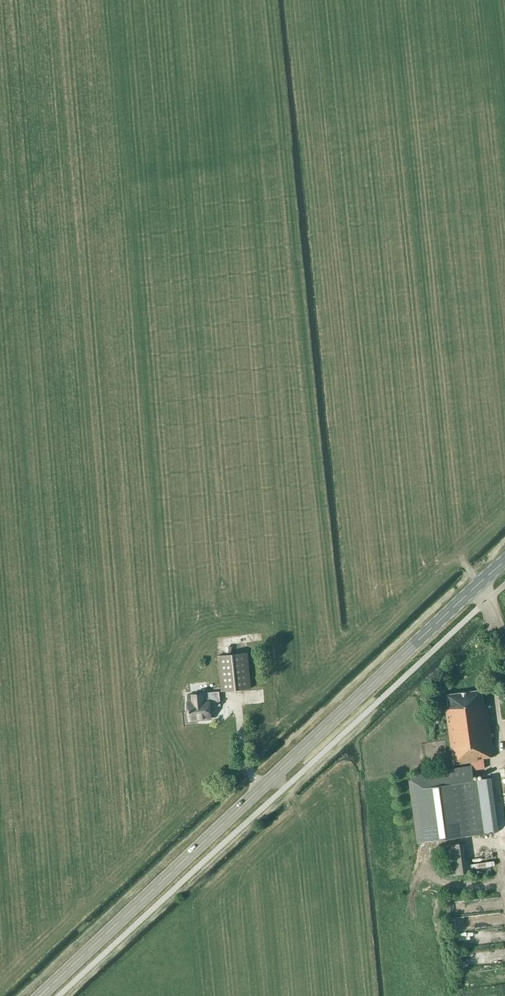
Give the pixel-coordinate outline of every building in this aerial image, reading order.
[(221,691),(251,688),(248,653),(218,656),(221,691)] [(447,695),(449,704),(445,705),(454,764),(475,761),(476,769),(485,768),(484,760),(484,758),(494,756),(487,709),(486,710),(485,703),(483,703),(482,690),(472,691),(457,693),(447,695)] [(204,700),(188,702),(189,717),(198,716),(198,719),(211,718),(210,707),(221,705),(219,691),(204,693),(204,700)] [(498,831),(491,778),(473,780),(471,766),(412,773),(413,779),(409,780),(417,842),(495,832),(498,831)] [(465,859),(463,843),(442,845),(446,875),(467,872),(471,872),(469,858),(465,859)] [(491,950),(491,961),(504,961),(504,949),(491,950)]
